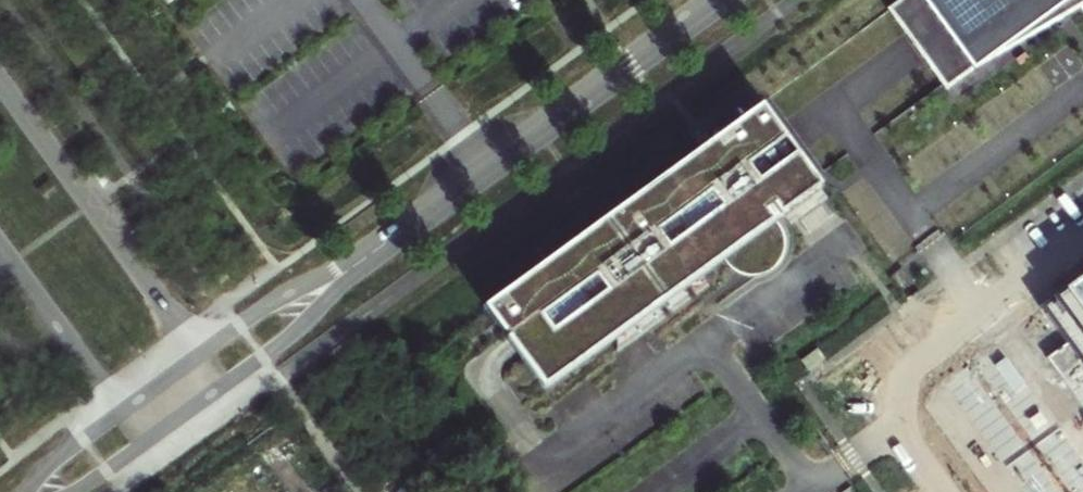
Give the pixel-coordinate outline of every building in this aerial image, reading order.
[(889,8),(947,88),(1068,0),(900,0),(889,8)] [(1082,12),(1082,0),(1074,0),(1082,12)] [(761,103),(485,306),(544,387),(722,257),(726,262),(733,267),(741,270),(751,270),(762,267),(770,262),(778,250),(780,236),(776,223),(766,208),(785,195),(792,195),(798,190),(801,183),(813,175),(761,103)] [(823,188),(813,175),(801,183),(798,190),(792,195),(785,195),(766,208),(776,223),(823,188)] [(1062,292),(1042,306),(1082,363),(1082,278),(1062,292)]
